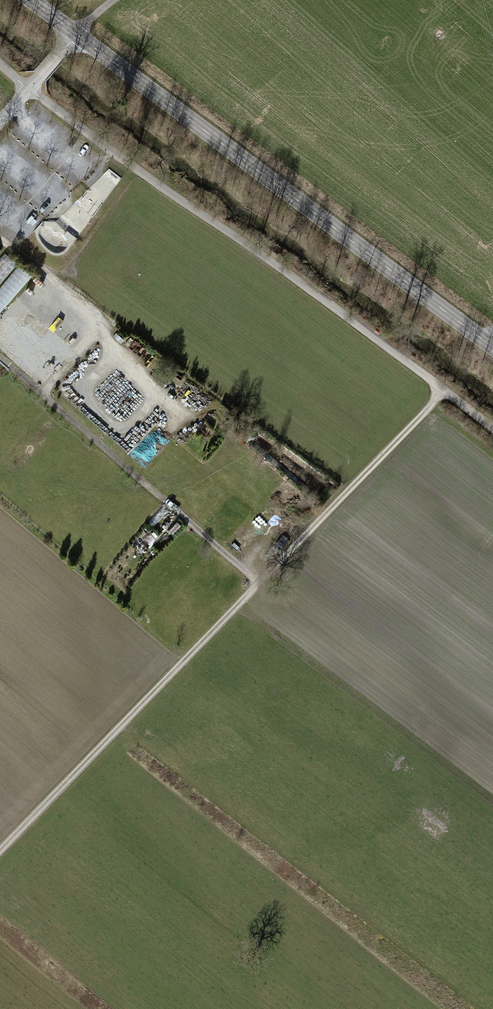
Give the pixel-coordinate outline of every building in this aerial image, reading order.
[(20,264),(6,251),(5,252),(0,248),(0,286),(20,264)] [(0,289),(0,313),(34,275),(22,264),(0,289)]
